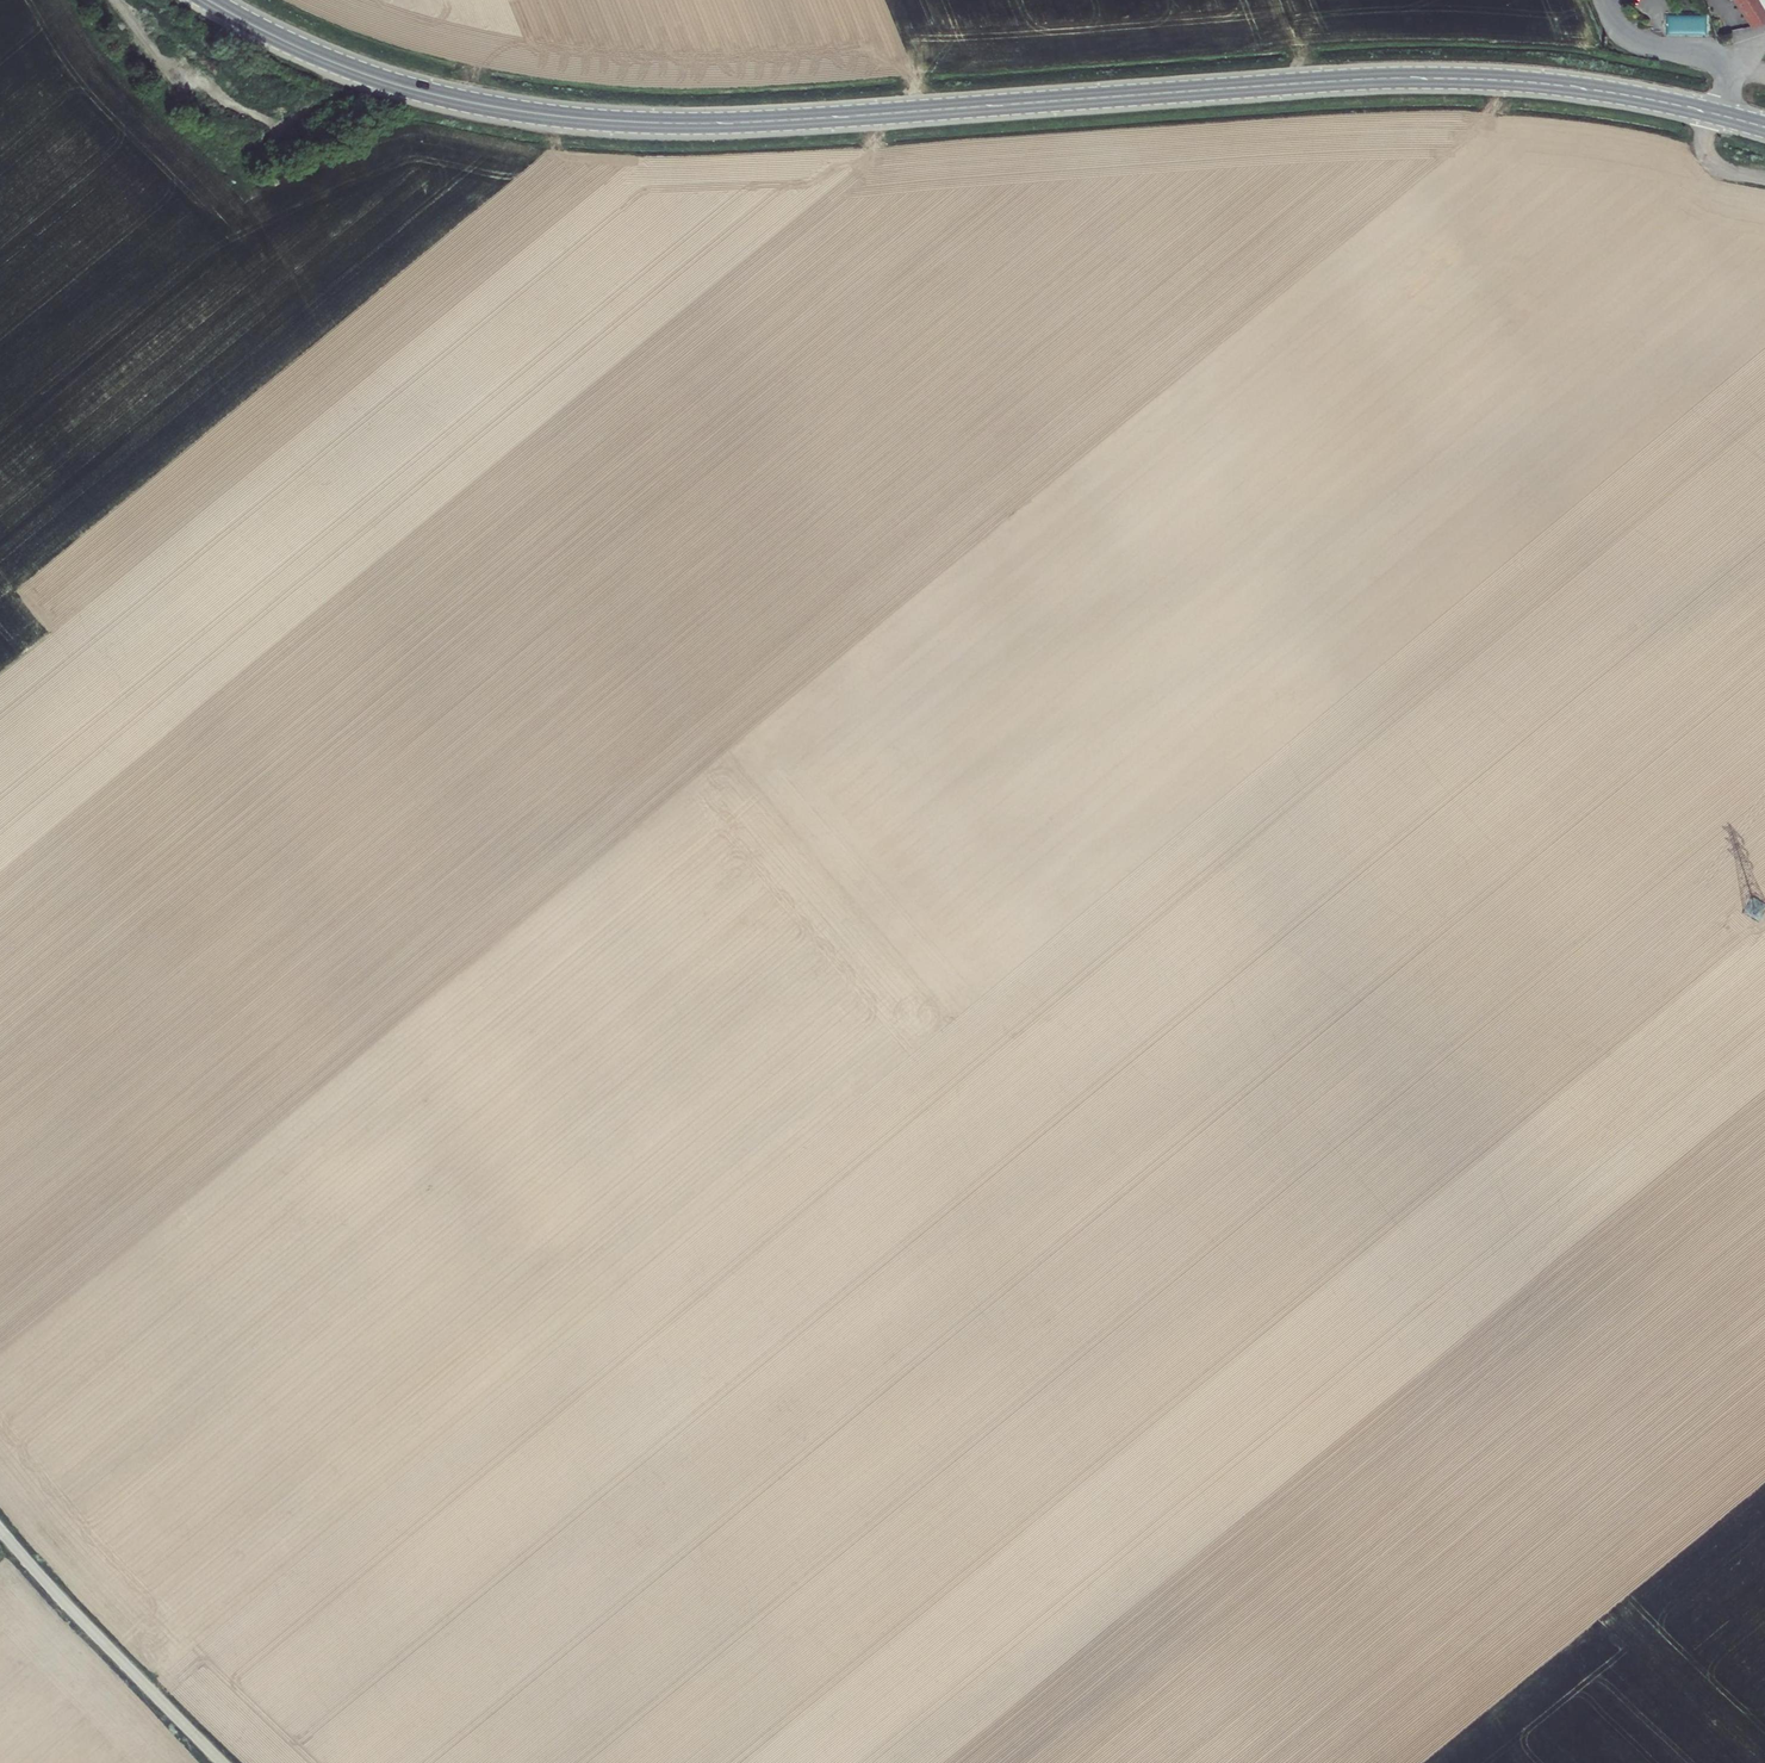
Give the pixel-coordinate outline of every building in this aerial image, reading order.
[(1754,27),(1764,24),(1764,0),(1737,0),(1754,27)]
